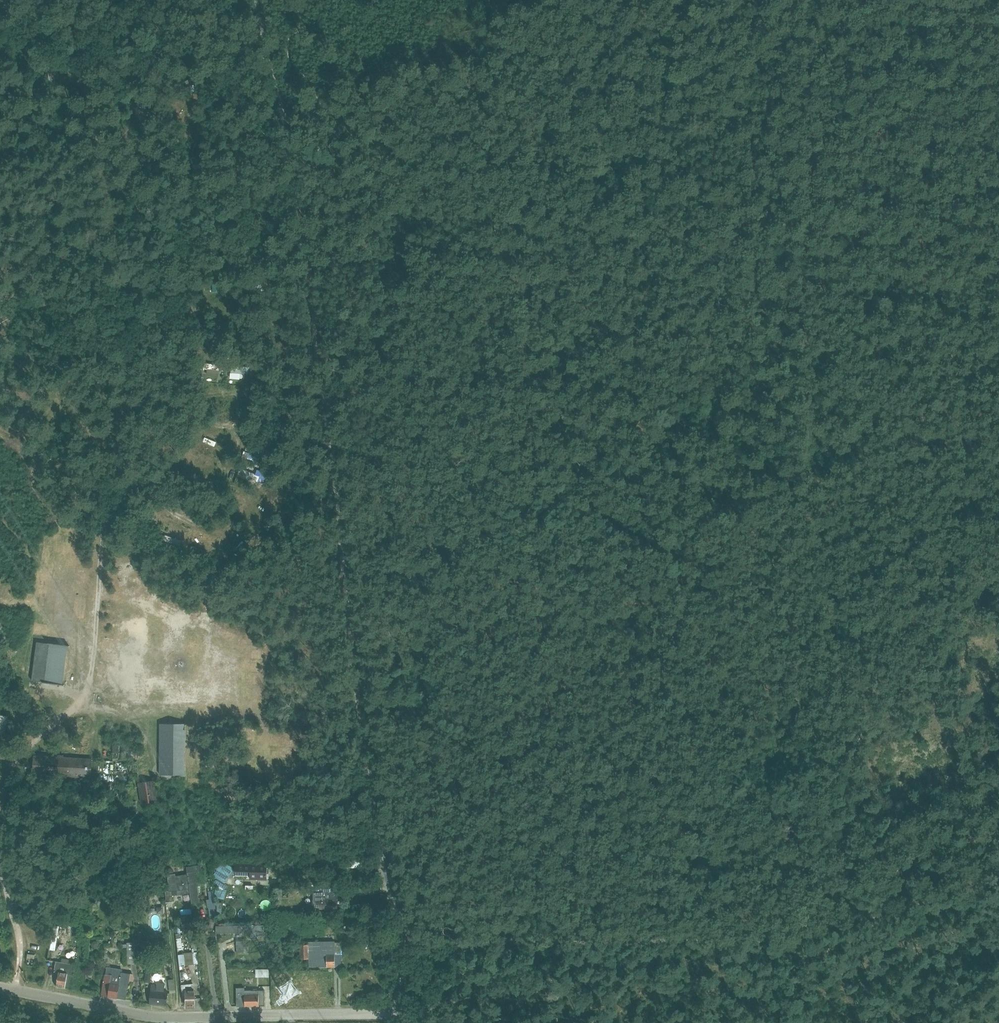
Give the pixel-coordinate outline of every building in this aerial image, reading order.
[(55,66),(47,67),(48,80),(57,79),(55,66)] [(137,101),(147,105),(151,96),(141,92),(137,101)] [(265,281),(255,283),(257,293),(266,292),(265,281)] [(221,284),(212,284),(213,292),(222,292),(221,284)] [(220,364),(204,363),(203,369),(208,370),(208,375),(218,376),(218,371),(225,372),(225,367),(219,367),(220,364)] [(246,368),(230,368),(229,380),(245,380),(246,368)] [(245,452),(244,451),(242,458),(256,462),(259,452),(253,450),(253,449),(247,447),(245,452)] [(256,472),(244,468),(243,473),(255,476),(256,472)] [(261,486),(264,480),(255,476),(252,482),(261,486)] [(68,647),(37,642),(32,681),(63,685),(68,647)] [(0,715),(0,759),(9,716),(0,715)] [(185,724),(160,724),(160,775),(185,775),(185,724)] [(45,775),(92,778),(93,759),(64,757),(64,755),(58,755),(58,757),(44,756),(45,753),(36,753),(36,755),(34,755),(32,783),(44,784),(45,775)] [(154,781),(138,783),(141,805),(158,802),(154,781)] [(137,809),(136,802),(116,803),(117,810),(137,809)] [(221,863),(214,876),(225,883),(235,868),(224,862),(223,864),(221,863)] [(250,880),(267,880),(267,864),(235,863),(235,872),(236,872),(235,876),(250,876),(250,880)] [(192,904),(201,902),(200,898),(199,898),(198,887),(199,886),(197,871),(202,871),(201,864),(187,866),(188,874),(191,894),(192,904)] [(172,896),(191,894),(188,874),(176,876),(176,874),(167,875),(169,891),(165,891),(166,902),(172,902),(172,896)] [(217,888),(215,898),(224,899),(226,889),(225,889),(228,885),(217,879),(214,883),(219,886),(218,888),(217,888)] [(351,894),(351,888),(313,888),(313,901),(312,901),(313,910),(337,909),(337,899),(339,899),(339,894),(351,894)] [(209,891),(210,899),(207,900),(208,908),(210,908),(211,916),(209,927),(214,928),(217,915),(213,890),(209,891)] [(97,899),(93,906),(98,909),(102,903),(97,899)] [(251,933),(264,932),(264,925),(216,926),(216,934),(251,933)] [(50,950),(55,951),(59,926),(54,926),(50,950)] [(250,941),(237,941),(237,956),(242,956),(242,953),(249,953),(249,944),(250,944),(250,941)] [(341,967),(341,955),(345,955),(345,947),(341,947),(341,943),(335,943),(335,941),(308,942),(308,945),(293,945),(294,960),(308,959),(309,968),(341,967)] [(127,964),(136,964),(135,943),(127,943),(127,964)] [(178,954),(180,970),(182,970),(182,966),(185,966),(198,964),(197,952),(194,953),(194,950),(196,950),(195,943),(190,943),(191,950),(192,950),(193,952),(178,954)] [(59,973),(56,987),(71,989),(75,965),(73,964),(73,960),(62,958),(61,962),(56,962),(54,972),(59,973)] [(102,996),(126,1000),(129,981),(134,982),(135,975),(131,974),(130,974),(122,973),(123,970),(107,968),(102,996)] [(269,969),(255,969),(255,978),(269,977),(269,969)] [(150,1004),(167,1006),(168,992),(164,991),(165,984),(157,983),(157,985),(152,984),(150,1004)] [(187,1007),(194,1007),(194,984),(181,985),(184,1002),(187,1002),(187,1007)] [(237,1007),(265,1006),(265,991),(245,991),(245,988),(237,988),(237,1007)]
